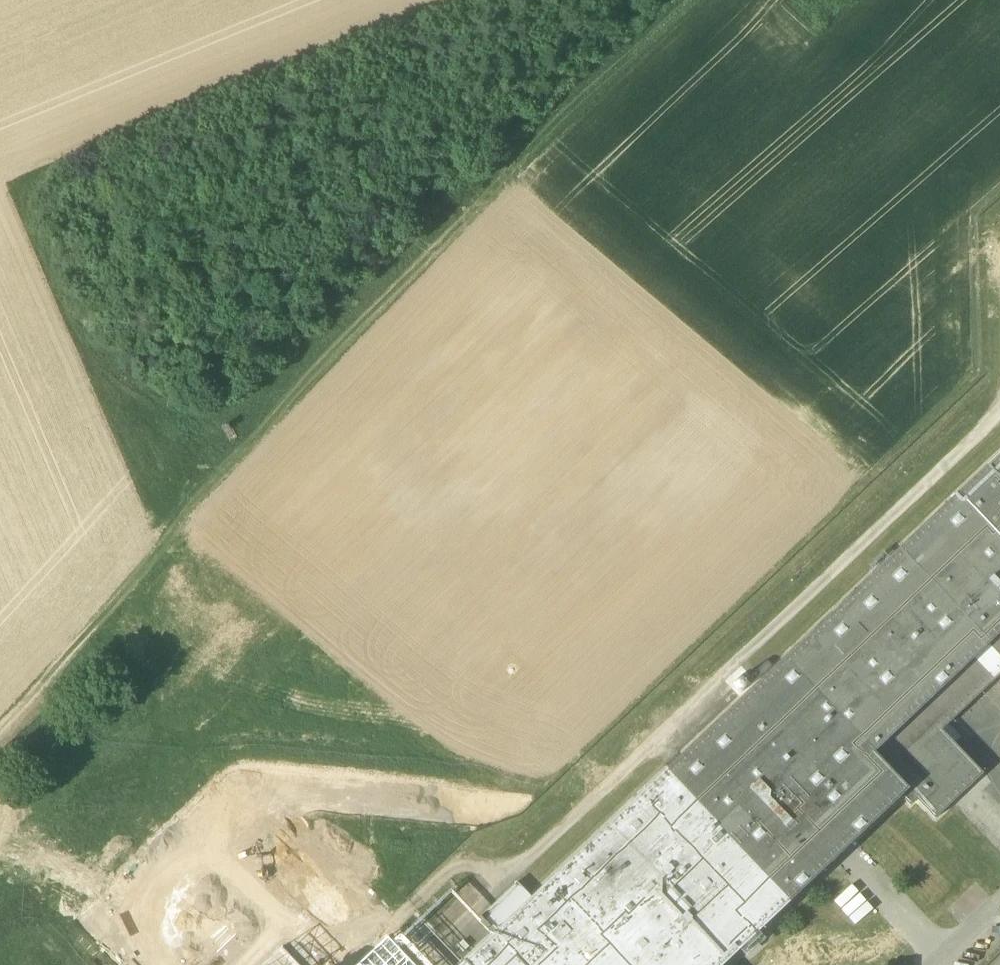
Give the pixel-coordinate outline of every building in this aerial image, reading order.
[(901,797),(908,790),(910,788),(876,752),(989,644),(999,656),(999,454),(532,897),(496,931),(460,964),(724,964),(901,797)] [(999,675),(999,656),(989,644),(876,752),(910,788),(908,790),(917,799),(935,819),(983,773),(942,730),(999,675)] [(910,806),(917,799),(908,790),(901,797),(910,806)] [(481,916),(496,931),(532,897),(518,882),(481,916)]
